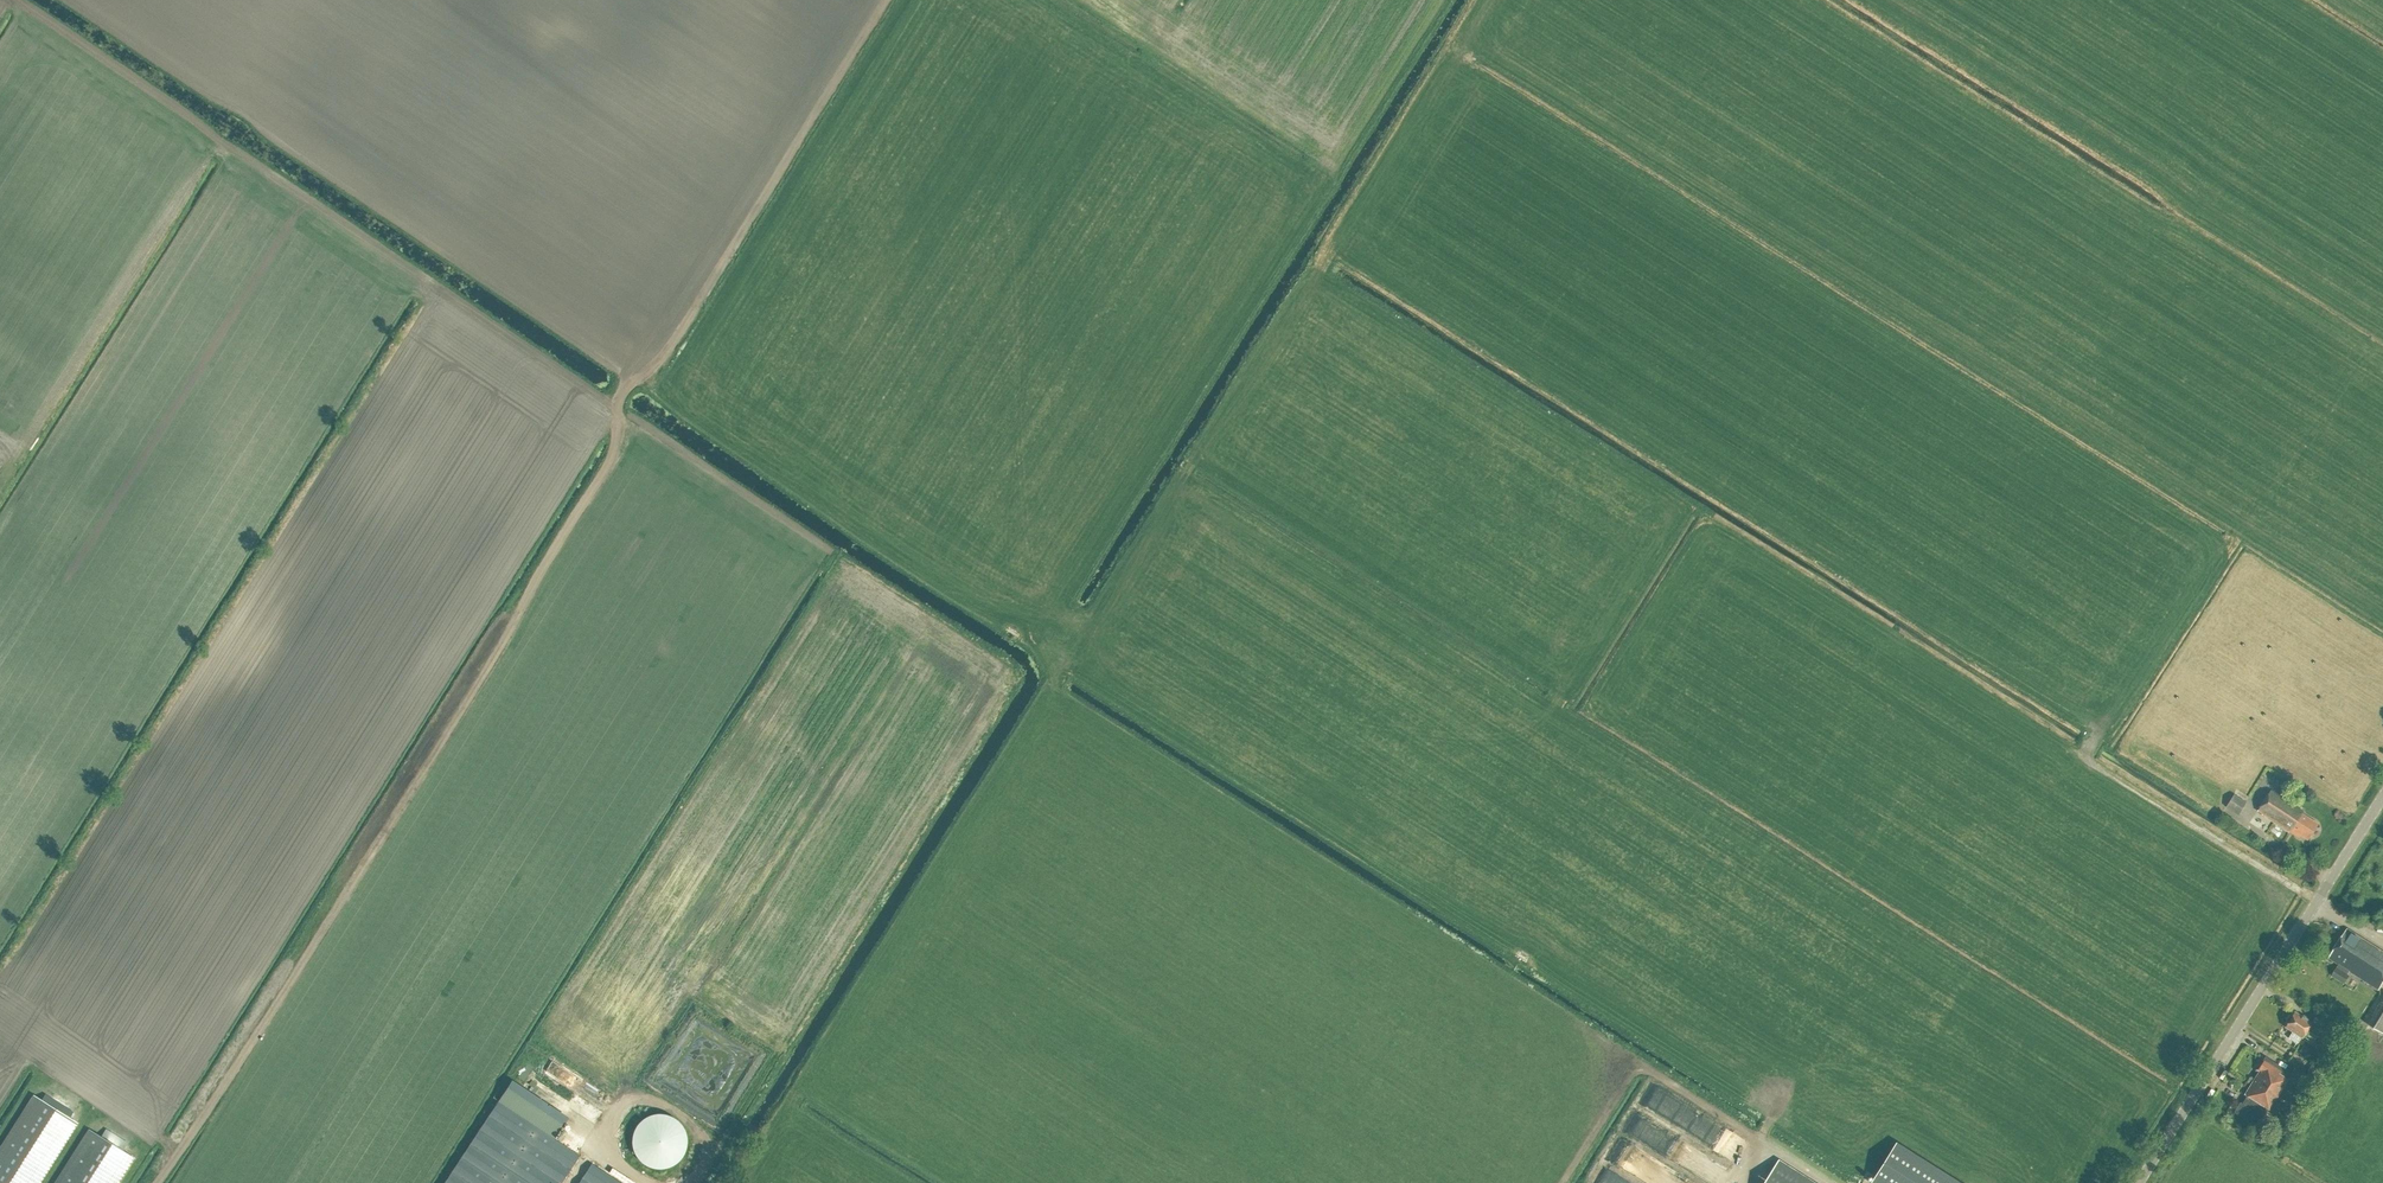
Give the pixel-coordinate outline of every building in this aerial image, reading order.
[(2286,802),(2279,798),(2280,797),(2271,791),(2258,811),(2300,837),(2301,836),(2308,840),(2318,824),(2302,813),(2303,811),(2287,800),(2286,802)] [(2238,815),(2247,802),(2234,794),(2226,807),(2238,815)] [(2332,976),(2345,984),(2350,975),(2348,974),(2350,971),(2379,989),(2382,983),(2382,951),(2349,929),(2330,958),(2339,964),(2332,976)] [(2379,993),(2363,1022),(2382,1033),(2382,995),(2379,993)] [(2311,1022),(2294,1012),(2292,1016),(2290,1016),(2287,1020),(2288,1022),(2285,1026),(2293,1031),(2289,1037),(2295,1042),(2296,1043),(2298,1044),(2300,1044),(2304,1038),(2305,1038),(2306,1037),(2319,1045),(2328,1030),(2322,1027),(2322,1026),(2313,1020),(2311,1022)] [(2262,1117),(2291,1074),(2266,1058),(2258,1069),(2260,1071),(2246,1094),(2248,1095),(2242,1104),(2240,1103),(2233,1113),(2256,1127),(2262,1117)] [(2317,1078),(2321,1071),(2311,1064),(2307,1072),(2317,1078)] [(69,1118),(72,1114),(43,1096),(41,1100),(34,1096),(0,1150),(0,1182),(39,1182),(76,1122),(69,1118)] [(581,1157),(497,1102),(444,1182),(563,1182),(581,1157)] [(660,1169),(663,1169),(666,1169),(669,1168),(672,1167),(675,1165),(678,1164),(680,1162),(682,1159),(684,1157),(686,1154),(687,1151),(688,1148),(688,1145),(689,1142),(688,1138),(688,1135),(687,1132),(686,1129),(684,1127),(682,1124),(680,1122),(678,1120),(675,1118),(672,1116),(669,1115),(666,1115),(663,1114),(660,1114),(656,1115),(653,1115),(650,1116),(647,1118),(645,1120),(642,1122),(640,1124),(638,1127),(637,1129),(635,1132),(634,1135),(634,1138),(634,1142),(634,1145),(634,1148),(635,1151),(637,1154),(638,1157),(640,1159),(642,1162),(645,1164),(647,1165),(650,1167),(653,1168),(656,1169),(660,1169)] [(1601,1133),(1616,1141),(1626,1125),(1611,1116),(1601,1133)] [(2285,1136),(2290,1129),(2284,1125),(2280,1133),(2285,1136)] [(122,1151),(127,1144),(104,1130),(100,1137),(87,1129),(53,1182),(122,1182),(136,1160),(122,1151)] [(1664,1140),(1658,1152),(1707,1172),(1712,1160),(1664,1140)] [(1897,1142),(1872,1182),(1874,1182),(1962,1182),(1897,1142)] [(1622,1182),(1646,1182),(1643,1181),(1646,1177),(1622,1164),(1624,1160),(1607,1150),(1596,1169),(1622,1182)] [(1778,1161),(1764,1182),(1817,1182),(1779,1159),(1778,1161)] [(593,1165),(581,1182),(621,1182),(593,1165)]
